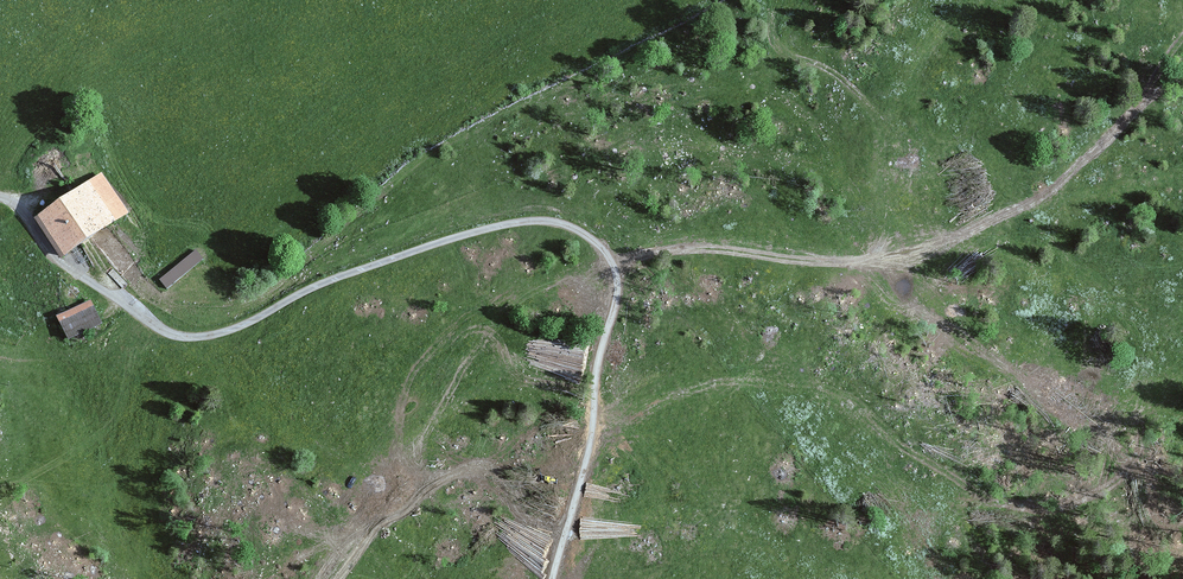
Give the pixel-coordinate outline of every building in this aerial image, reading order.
[(102,176),(41,219),(69,258),(129,215),(102,176)] [(203,259),(195,250),(160,280),(168,290),(203,259)] [(92,302),(61,317),(72,340),(103,324),(92,302)]
